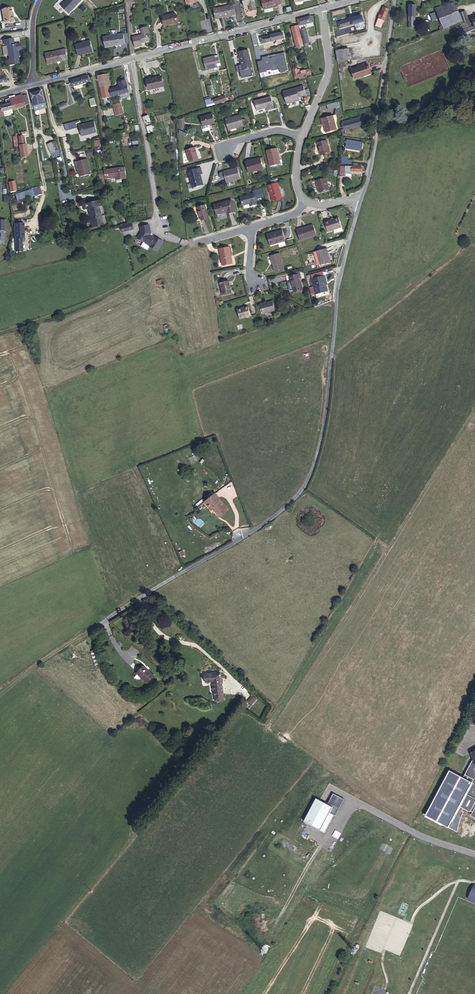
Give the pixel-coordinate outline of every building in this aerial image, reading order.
[(244,6),(249,5),(250,4),(251,10),(256,9),(254,0),(242,0),(244,6)] [(265,12),(273,11),(272,7),(278,6),(278,5),(282,4),(281,0),(262,0),(265,12)] [(454,3),(436,8),(444,29),(460,22),(461,22),(461,21),(454,3)] [(213,9),(216,19),(232,15),(236,14),(234,5),(230,6),(213,9)] [(2,9),(4,22),(13,20),(13,15),(12,15),(11,13),(11,8),(2,9)] [(386,12),(380,11),(377,23),(383,25),(386,12)] [(462,23),(469,21),(465,11),(459,13),(462,21),(462,23)] [(162,17),(164,26),(178,23),(176,14),(162,17)] [(314,23),(313,16),(300,19),(301,25),(307,24),(313,23),(314,23)] [(364,18),(339,24),(341,30),(356,27),(366,24),(364,18)] [(462,23),(461,24),(463,29),(471,26),(469,21),(462,23)] [(299,25),(292,26),(296,47),(303,46),(299,25)] [(132,37),(135,47),(142,45),(142,43),(141,42),(143,42),(149,41),(147,33),(149,33),(148,27),(141,29),(142,35),(132,37)] [(307,31),(302,32),(304,46),(310,45),(307,31)] [(103,37),(105,47),(125,44),(125,43),(123,34),(123,33),(103,37)] [(283,33),(261,38),(257,39),(258,45),(263,44),(285,39),(283,33)] [(75,44),(78,56),(93,52),(90,41),(75,44)] [(8,59),(9,65),(18,63),(17,58),(18,58),(16,44),(7,45),(9,59),(8,59)] [(336,51),(338,62),(350,60),(349,49),(341,50),(340,45),(337,45),(338,50),(336,51)] [(45,53),(47,64),(68,59),(65,49),(45,53)] [(240,61),(242,70),(252,68),(248,50),(238,52),(239,57),(238,57),(239,62),(240,61)] [(213,60),(213,58),(202,60),(204,71),(215,68),(215,66),(218,65),(217,60),(213,60)] [(365,67),(349,74),(353,83),(369,76),(365,67)] [(292,81),(310,77),(309,71),(299,74),(291,76),(292,81)] [(100,87),(102,99),(111,97),(110,89),(109,90),(108,86),(110,85),(108,74),(98,75),(100,87)] [(161,85),(161,82),(160,74),(144,77),(146,87),(161,85)] [(71,80),(73,86),(89,81),(91,81),(90,75),(71,80)] [(110,89),(111,97),(129,92),(125,80),(118,82),(119,87),(110,89)] [(305,86),(284,92),(287,104),(300,101),(299,98),(307,96),(305,86)] [(31,93),(35,111),(47,108),(45,102),(45,103),(42,90),(31,93)] [(22,94),(9,97),(10,107),(24,103),(22,94)] [(9,97),(3,98),(4,102),(0,103),(0,114),(11,111),(10,107),(9,97)] [(224,97),(213,100),(215,106),(226,103),(224,97)] [(271,98),(255,101),(257,110),(266,108),(267,111),(274,109),(271,98)] [(120,103),(112,104),(115,115),(123,113),(120,103)] [(207,129),(206,126),(214,124),(211,114),(198,117),(202,131),(203,131),(206,131),(207,129)] [(241,114),(226,117),(229,129),(244,125),(241,114)] [(332,116),(321,119),(326,134),(337,130),(332,116)] [(343,129),(343,130),(345,130),(349,129),(365,124),(363,116),(342,122),(342,124),(343,129)] [(68,124),(70,130),(77,128),(75,123),(80,122),(79,121),(68,124)] [(79,126),(81,136),(97,132),(94,122),(79,126)] [(54,139),(46,142),(49,150),(56,148),(54,139)] [(347,140),(345,148),(361,150),(363,143),(347,140)] [(19,143),(18,143),(20,155),(27,154),(25,142),(23,142),(19,143)] [(328,142),(318,144),(321,156),(331,153),(328,142)] [(192,146),(184,148),(189,160),(197,158),(192,146)] [(93,148),(86,150),(87,157),(94,156),(93,148)] [(276,148),(266,151),(269,165),(280,163),(276,148)] [(85,157),(73,159),(77,175),(89,172),(85,157)] [(260,158),(245,162),(248,173),(263,169),(260,158)] [(120,179),(126,178),(124,166),(103,170),(105,179),(119,177),(120,179)] [(340,166),(340,176),(345,176),(345,174),(351,174),(351,171),(361,172),(362,167),(340,166)] [(200,167),(188,170),(193,188),(203,185),(200,174),(202,174),(200,167)] [(237,169),(224,172),(226,182),(240,178),(237,169)] [(327,179),(318,181),(321,193),(330,191),(327,179)] [(278,182),(269,185),(274,201),(282,199),(278,182)] [(15,194),(17,201),(34,196),(32,189),(15,194)] [(264,197),(262,189),(253,191),(254,194),(255,199),(264,197)] [(255,199),(254,194),(241,197),(243,205),(250,203),(252,203),(253,208),(253,210),(258,209),(255,199)] [(82,204),(84,210),(88,209),(90,208),(92,218),(91,219),(94,227),(104,224),(98,200),(82,204)] [(231,200),(213,205),(215,214),(225,211),(226,214),(234,212),(231,200)] [(204,205),(197,207),(200,221),(208,218),(204,205)] [(339,220),(326,224),(329,233),(342,229),(339,220)] [(14,223),(14,238),(15,238),(16,251),(22,251),(22,238),(22,236),(24,236),(23,223),(14,223)] [(140,227),(142,232),(137,238),(143,242),(144,241),(150,245),(150,246),(157,251),(163,241),(156,237),(155,238),(149,235),(151,233),(148,225),(140,227)] [(318,238),(315,227),(298,232),(301,243),(318,238)] [(285,246),(282,234),(267,238),(271,250),(285,246)] [(230,249),(221,250),(224,267),(233,266),(230,249)] [(331,264),(327,252),(317,255),(321,267),(331,264)] [(285,272),(281,257),(271,259),(275,274),(285,272)] [(326,279),(314,283),(318,298),(329,294),(326,286),(328,286),(326,279)] [(303,295),(299,280),(291,282),(296,297),(303,295)] [(229,282),(221,284),(224,297),(232,295),(229,282)] [(274,305),(262,308),(264,316),(276,313),(274,305)] [(248,309),(237,312),(240,322),(251,320),(248,309)] [(218,494),(207,503),(214,511),(216,509),(223,517),(231,510),(218,494)] [(95,650),(90,651),(95,666),(99,664),(95,650)] [(154,677),(143,667),(136,676),(146,685),(154,677)] [(216,676),(202,678),(204,687),(210,686),(214,706),(222,705),(216,676)] [(248,703),(252,706),(257,699),(253,697),(248,703)] [(469,751),(471,756),(460,777),(446,770),(416,827),(448,844),(464,812),(463,811),(464,809),(471,812),(471,811),(473,812),(472,815),(474,816),(474,749),(469,751)] [(327,805),(316,799),(304,823),(326,833),(343,799),(333,794),(327,805)]
